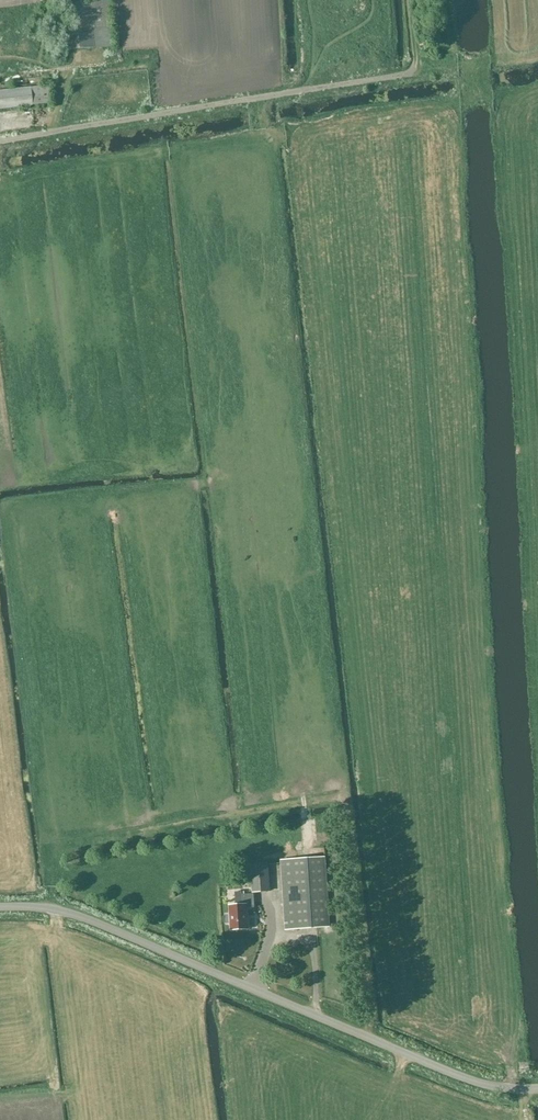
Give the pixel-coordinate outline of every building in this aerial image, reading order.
[(94,48),(112,46),(108,1),(90,2),(90,3),(60,5),(64,51),(94,48)] [(25,39),(28,53),(38,50),(35,37),(25,39)] [(29,88),(0,91),(0,109),(50,104),(48,86),(29,88)] [(147,832),(161,831),(160,822),(147,823),(147,832)] [(329,927),(325,857),(280,860),(285,930),(329,927)] [(250,865),(252,892),(269,891),(268,864),(250,865)] [(253,907),(253,894),(240,895),(240,892),(234,892),(235,905),(228,906),(229,915),(224,915),(222,918),(223,922),(225,924),(229,923),(230,930),(248,929),(247,907),(253,907)]
